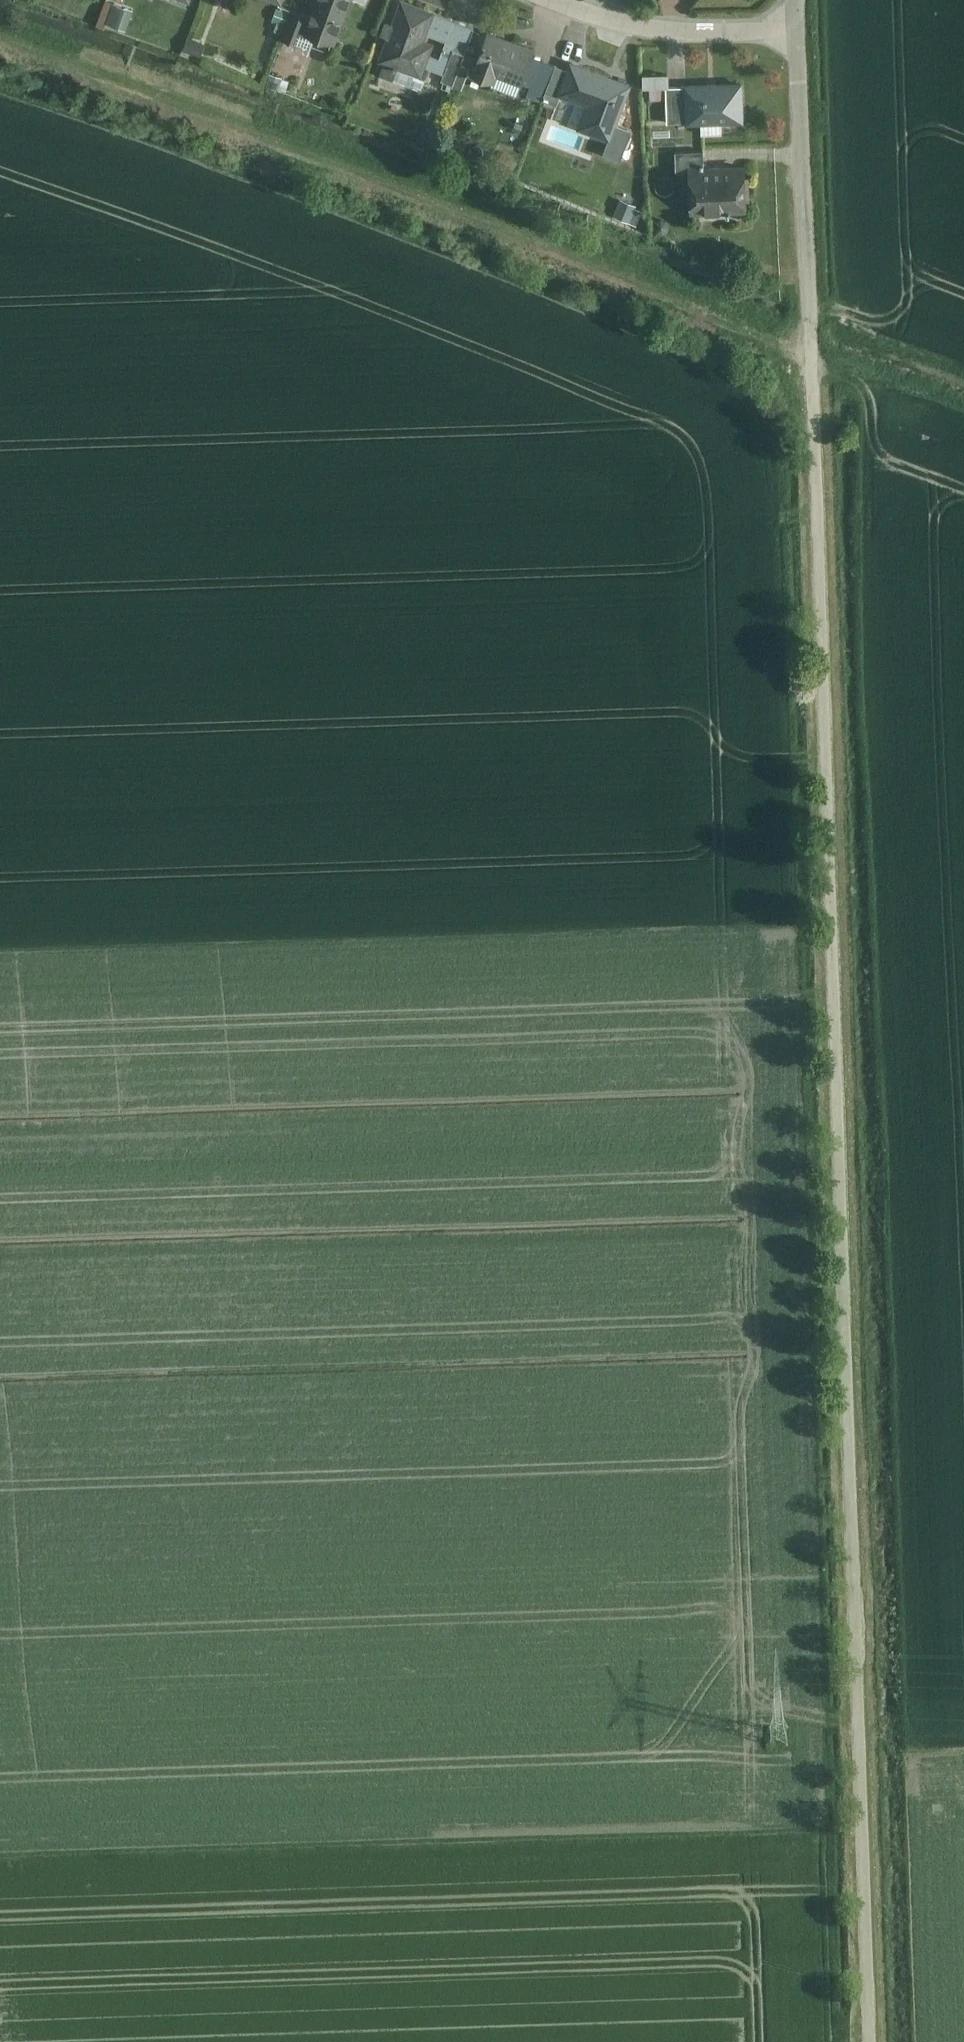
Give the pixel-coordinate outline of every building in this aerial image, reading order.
[(139,6),(123,0),(109,0),(103,15),(131,26),(139,6)] [(300,37),(331,47),(347,0),(313,0),(300,37)] [(461,20),(405,1),(386,61),(425,73),(428,64),(445,70),(461,20)] [(537,43),(487,27),(472,74),(493,81),(499,72),(525,80),(537,43)] [(628,82),(574,63),(563,96),(586,104),(578,128),(606,138),(600,155),(622,162),(633,128),(614,121),(628,82)] [(744,121),(744,80),(664,82),(664,123),(744,121)] [(748,161),(690,163),(691,216),(749,215),(748,161)]
